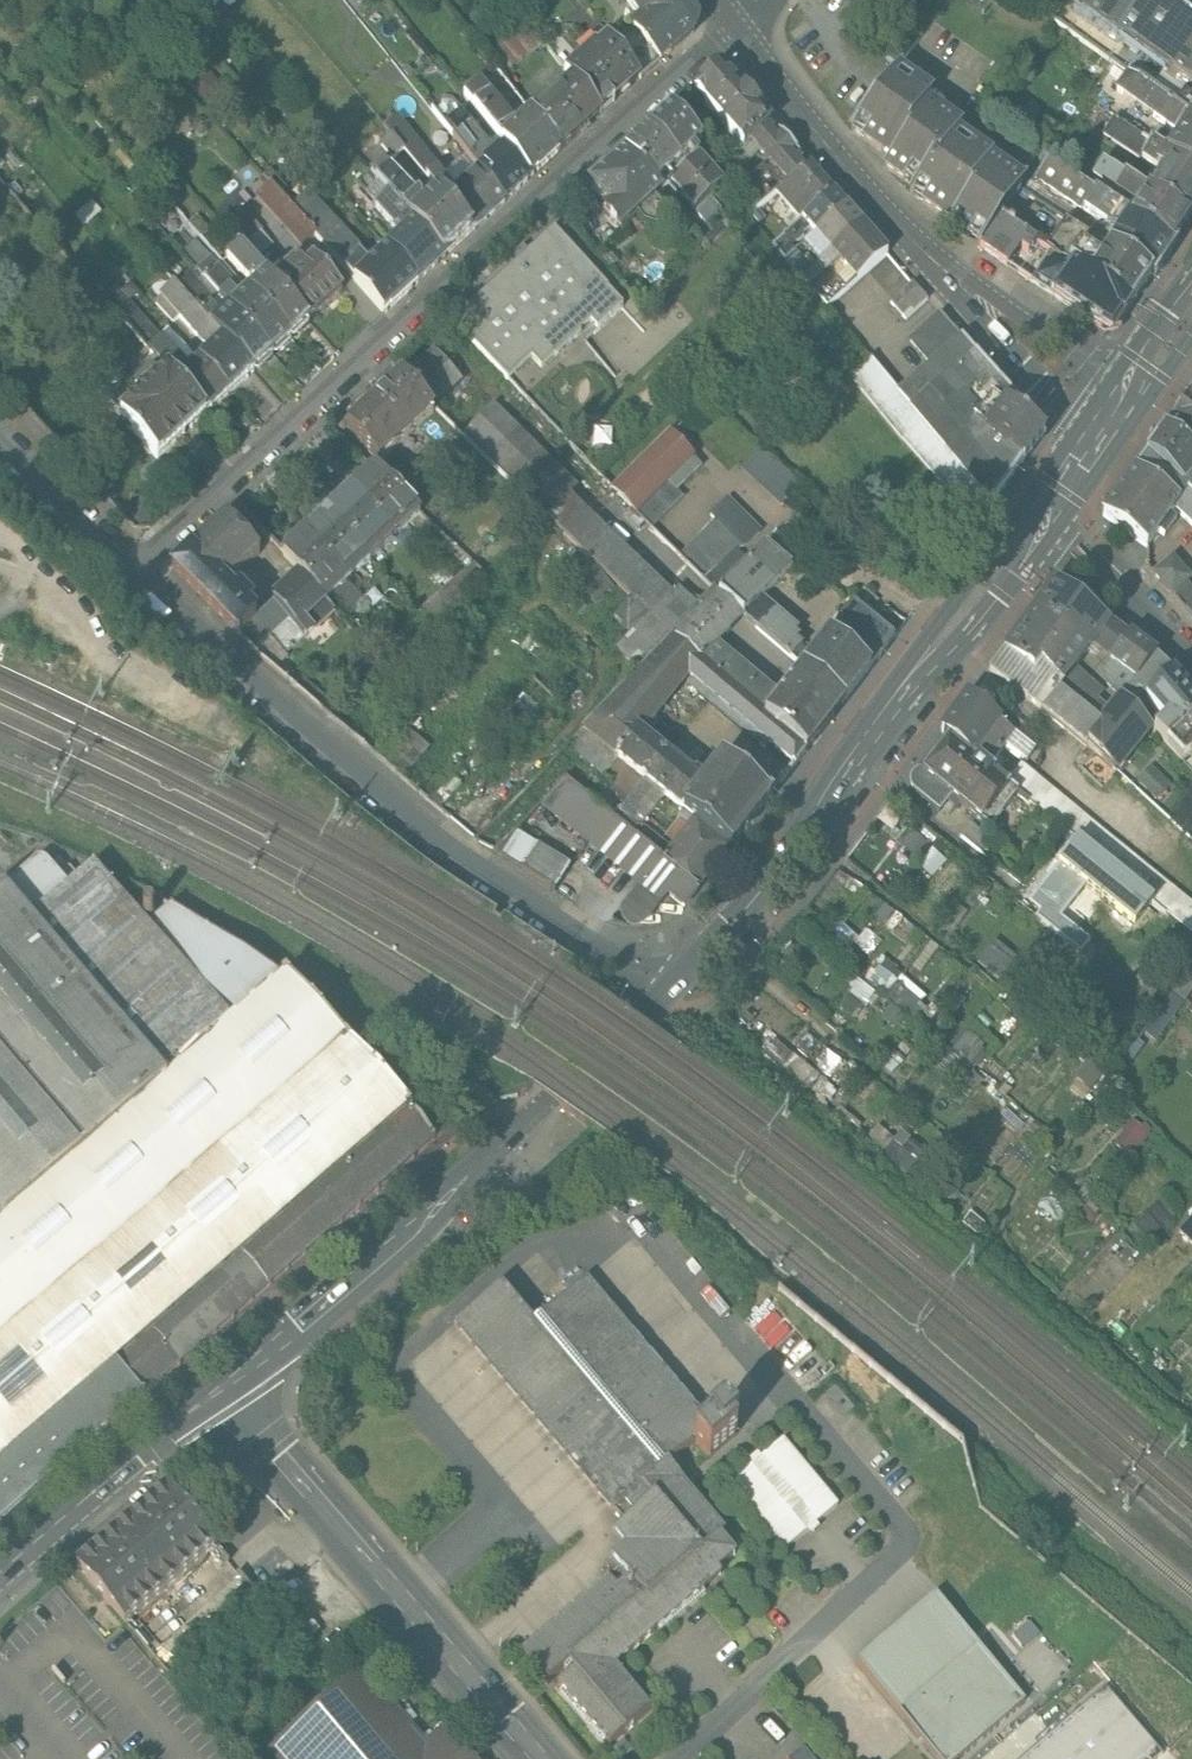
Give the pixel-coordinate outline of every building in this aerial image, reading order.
[(200,13),(215,0),(189,0),(200,13)] [(643,19),(665,0),(629,0),(643,19)] [(635,27),(660,58),(693,30),(696,16),(684,0),(665,0),(643,19),(635,27)] [(1060,13),(1072,0),(1043,0),(1060,13)] [(1073,0),(1072,0),(1060,13),(1054,19),(1128,75),(1175,110),(1183,97),(1191,103),(1191,87),(1073,0)] [(1169,0),(1073,0),(1191,87),(1191,86),(1191,17),(1169,0)] [(1191,17),(1191,0),(1169,0),(1191,17)] [(523,20),(492,44),(508,65),(539,42),(523,20)] [(651,66),(627,34),(615,44),(639,74),(640,75),(651,66)] [(615,44),(609,35),(582,60),(579,57),(565,69),(572,79),(598,113),(612,100),(612,99),(639,74),(615,44)] [(716,69),(694,89),(742,143),(750,137),(758,147),(779,130),(725,70),(716,69)] [(991,157),(956,133),(960,128),(925,103),(931,94),(896,69),(851,128),(883,150),(885,149),(893,154),(885,165),(914,185),(910,191),(943,214),(944,212),(952,217),(950,221),(980,243),(1001,214),(1023,183),(989,159),(991,157)] [(1128,75),(1117,89),(1179,135),(1175,142),(1166,153),(1191,171),(1191,122),(1175,110),(1128,75)] [(530,114),(514,126),(485,90),(485,91),(475,79),(461,91),(529,177),(558,150),(531,116),(530,114)] [(572,79),(531,116),(558,150),(598,113),(572,79)] [(1183,97),(1175,110),(1191,122),(1191,103),(1183,97)] [(723,183),(698,155),(694,159),(690,155),(702,144),(671,110),(649,129),(709,195),(717,188),(723,183)] [(1113,117),(1103,132),(1163,174),(1150,193),(1188,218),(1191,212),(1191,171),(1166,153),(1151,143),(1113,117)] [(503,149),(495,156),(485,143),(479,149),(461,126),(451,133),(462,146),(473,160),(481,169),(505,199),(527,179),(503,149)] [(709,195),(649,129),(624,152),(655,187),(671,172),(675,177),(670,181),(706,221),(720,208),(713,200),(709,195)] [(779,130),(758,147),(769,159),(739,185),(759,206),(777,191),(809,164),(779,130)] [(1175,142),(1159,131),(1151,143),(1166,153),(1175,142)] [(391,133),(379,143),(392,158),(403,148),(403,147),(391,133)] [(436,166),(413,139),(403,147),(403,148),(426,175),(434,168),(436,166)] [(473,160),(462,146),(456,150),(467,164),(473,160)] [(624,152),(588,185),(609,209),(606,212),(620,229),(636,215),(641,221),(656,207),(651,201),(660,193),(655,187),(624,152)] [(440,192),(422,207),(419,203),(420,200),(384,160),(370,172),(444,255),(472,229),(440,192)] [(1131,216),(1049,161),(1040,174),(1041,179),(1109,225),(1105,230),(1114,237),(1111,241),(1109,244),(1110,244),(1151,272),(1171,243),(1131,216)] [(809,164),(777,191),(802,218),(803,216),(804,217),(833,191),(809,164)] [(1150,193),(1110,166),(1100,181),(1132,203),(1135,199),(1140,203),(1131,216),(1171,243),(1188,218),(1150,193)] [(481,169),(455,193),(434,168),(426,175),(440,192),(472,229),(505,199),(481,169)] [(370,172),(368,169),(359,178),(363,182),(358,187),(393,226),(397,226),(402,232),(387,246),(417,279),(444,255),(370,172)] [(295,209),(269,180),(256,191),(302,242),(315,231),(295,209)] [(717,188),(709,195),(713,200),(721,193),(717,188)] [(833,191),(804,217),(816,232),(846,205),(833,191)] [(387,246),(370,262),(359,249),(360,246),(313,194),(295,209),(315,231),(384,309),(417,279),(387,246)] [(93,197),(77,210),(92,227),(104,216),(103,208),(93,197)] [(846,205),(816,232),(833,250),(862,224),(846,205)] [(242,206),(222,223),(239,242),(240,243),(259,225),(242,206)] [(1021,228),(1001,214),(980,243),(1001,258),(1021,228)] [(1073,222),(1065,216),(1046,244),(1090,274),(1110,244),(1104,240),(1074,220),(1073,222)] [(824,258),(812,269),(817,274),(820,272),(822,274),(842,260),(846,263),(874,237),(862,224),(833,250),(824,258)] [(553,227),(453,318),(507,377),(531,355),(541,365),(555,353),(555,354),(580,331),(579,329),(590,319),(597,327),(622,304),(607,287),(608,286),(553,227)] [(793,243),(784,234),(774,243),(787,259),(801,246),(796,240),(793,243)] [(874,237),(846,263),(850,268),(818,297),(823,303),(826,306),(827,305),(867,270),(887,252),(874,237)] [(1046,244),(1040,240),(1020,270),(1105,328),(1115,326),(1131,302),(1046,244)] [(240,243),(239,242),(227,252),(249,276),(252,274),(258,281),(249,289),(289,334),(306,318),(271,278),(240,243)] [(1151,272),(1110,244),(1090,274),(1131,302),(1151,273),(1151,272)] [(811,252),(794,268),(802,277),(812,269),(824,258),(822,255),(815,257),(811,252)] [(930,301),(887,252),(867,270),(895,302),(892,304),(907,321),(930,301)] [(237,284),(209,254),(197,264),(204,272),(221,292),(271,349),(289,334),(249,289),(240,297),(232,289),(237,284)] [(304,264),(296,255),(271,278),(306,318),(341,287),(313,256),(304,264)] [(221,292),(215,297),(198,278),(204,272),(197,264),(179,281),(253,365),(271,349),(221,292)] [(179,281),(175,276),(156,294),(173,314),(179,309),(213,346),(201,356),(229,387),(253,365),(179,281)] [(128,294),(116,281),(104,292),(115,305),(128,294)] [(201,356),(192,365),(128,294),(115,305),(149,344),(158,354),(170,367),(206,408),(229,387),(201,356)] [(871,356),(827,305),(826,306),(823,303),(805,319),(852,374),(871,356)] [(940,312),(910,338),(922,352),(952,326),(940,312)] [(952,326),(922,352),(932,363),(900,390),(871,356),(852,374),(851,375),(976,523),(1045,429),(970,346),(952,326)] [(158,354),(149,344),(143,350),(152,360),(158,354)] [(433,346),(403,372),(432,406),(464,377),(433,346)] [(170,367),(158,378),(133,350),(98,381),(159,450),(206,408),(170,367)] [(403,372),(350,419),(381,455),(434,407),(432,406),(403,372)] [(1165,428),(1191,449),(1191,388),(1165,428)] [(575,487),(491,404),(464,431),(549,514),(569,494),(575,487)] [(1165,428),(1147,452),(1187,487),(1191,491),(1191,492),(1191,449),(1165,428)] [(670,431),(613,486),(636,509),(669,477),(678,487),(701,464),(686,448),(689,446),(679,435),(676,438),(670,431)] [(800,482),(760,445),(742,464),(782,501),(800,482)] [(1147,452),(1104,513),(1146,543),(1158,528),(1163,532),(1175,516),(1169,512),(1174,505),(1187,487),(1147,452)] [(421,507),(375,465),(352,485),(394,531),(421,507)] [(669,477),(636,509),(651,524),(683,493),(678,487),(669,477)] [(352,485),(329,506),(371,552),(394,531),(352,485)] [(1187,487),(1174,505),(1191,523),(1191,492),(1191,491),(1187,487)] [(159,498),(135,490),(128,510),(152,520),(159,498)] [(656,577),(569,494),(549,514),(546,517),(631,597),(656,577)] [(728,498),(699,524),(706,531),(687,551),(710,574),(737,550),(744,544),(760,529),(728,498)] [(371,552),(329,506),(307,526),(348,572),(371,552)] [(260,545),(226,511),(191,543),(225,577),(260,545)] [(307,526),(284,547),(302,567),(325,593),(348,572),(307,526)] [(225,577),(191,543),(190,544),(190,545),(172,562),(216,608),(235,588),(234,586),(225,577)] [(855,600),(809,657),(807,643),(799,638),(804,631),(761,598),(792,568),(767,548),(751,563),(719,593),(744,615),(746,613),(803,663),(803,664),(845,699),(894,635),(855,600)] [(710,574),(704,579),(714,589),(719,594),(719,593),(751,563),(737,550),(710,574)] [(1191,577),(1173,556),(1155,572),(1173,593),(1191,577)] [(325,593),(302,567),(274,592),(288,608),(296,618),(306,610),(325,593)] [(680,587),(666,575),(656,577),(631,597),(700,659),(713,646),(744,615),(719,593),(719,594),(714,589),(701,599),(684,584),(680,587)] [(1155,654),(1055,579),(1035,606),(1088,649),(1093,642),(1125,667),(1136,675),(1155,654)] [(254,596),(241,581),(234,586),(235,588),(216,608),(236,629),(257,610),(250,600),(254,596)] [(640,672),(585,727),(616,752),(635,730),(687,671),(700,659),(631,597),(611,617),(628,635),(616,647),(640,672)] [(1088,649),(1035,606),(990,667),(1042,707),(1086,742),(1099,725),(1102,721),(1060,686),(1075,666),(1088,649)] [(288,608),(268,625),(269,626),(255,639),(263,647),(296,618),(288,608)] [(306,610),(296,618),(304,628),(305,628),(314,620),(306,610)] [(296,618),(263,647),(275,658),(287,646),(285,645),(304,628),(296,618)] [(803,664),(775,699),(713,646),(700,659),(806,750),(845,699),(803,664)] [(1155,654),(1136,675),(1138,677),(1136,679),(1148,695),(1172,671),(1155,654)] [(806,750),(700,659),(687,671),(768,741),(795,764),(806,750)] [(1090,677),(1075,666),(1060,686),(1102,721),(1111,709),(1092,694),(1097,687),(1088,679),(1090,677)] [(1136,675),(1125,667),(1120,673),(1114,684),(1116,687),(1123,692),(1122,694),(1123,695),(1136,679),(1138,677),(1136,675)] [(1172,671),(1148,695),(1147,696),(1166,718),(1155,729),(1168,743),(1191,720),(1191,694),(1172,671)] [(768,741),(694,678),(689,684),(763,747),(768,741)] [(1114,684),(1097,687),(1092,694),(1111,709),(1122,694),(1123,692),(1116,687),(1114,684)] [(1102,721),(1099,725),(1086,742),(1093,749),(1116,770),(1151,725),(1123,695),(1122,694),(1102,721)] [(988,712),(968,696),(942,730),(949,736),(988,766),(1006,742),(1014,732),(995,717),(988,712)] [(1024,722),(1003,706),(995,717),(1014,732),(1015,733),(1024,722)] [(1168,743),(1182,759),(1191,749),(1191,720),(1168,743)] [(616,752),(585,727),(568,744),(603,773),(618,754),(616,752)] [(691,776),(635,730),(616,752),(618,754),(646,776),(665,792),(695,816),(730,845),(769,795),(723,757),(713,769),(703,761),(691,776)] [(1015,733),(1014,732),(1006,742),(1027,757),(1034,748),(1015,733)] [(988,766),(949,736),(924,768),(920,768),(915,770),(912,773),(911,777),(911,781),(912,786),(940,808),(951,793),(982,818),(996,801),(1004,807),(1017,790),(1005,781),(988,766)] [(1116,770),(1093,749),(1080,764),(1102,784),(1116,770)] [(1022,761),(1005,781),(1017,790),(1033,769),(1022,761)] [(1170,785),(1150,765),(1136,779),(1156,799),(1170,785)] [(1033,769),(1017,790),(1018,790),(1029,798),(1030,798),(1044,779),(1033,769)] [(613,815),(566,775),(543,798),(645,879),(664,857),(632,830),(613,815)] [(646,776),(613,815),(632,830),(640,822),(665,792),(646,776)] [(1044,779),(1030,798),(1079,838),(1152,897),(1191,930),(1191,899),(1044,779)] [(996,801),(982,818),(991,824),(1004,807),(996,801)] [(695,816),(672,845),(659,836),(640,822),(632,830),(664,857),(698,886),(730,845),(695,816)] [(992,835),(971,819),(961,832),(982,848),(992,835)] [(569,864),(514,827),(494,847),(554,887),(569,864)] [(1079,838),(1034,893),(1051,906),(1051,905),(1061,913),(1087,880),(1135,919),(1152,897),(1079,838)] [(645,879),(642,882),(658,895),(665,887),(684,903),(698,886),(664,857),(645,879)] [(94,864),(64,889),(45,867),(43,865),(39,864),(36,865),(34,867),(33,866),(0,894),(0,1517),(95,1433),(439,1142),(287,976),(247,955),(173,908),(150,928),(94,864)] [(1061,913),(1051,905),(1051,906),(1041,918),(1080,949),(1090,937),(1061,913)] [(1185,965),(1170,986),(1174,990),(1183,997),(1191,984),(1191,970),(1185,965)] [(838,999),(855,1010),(870,984),(853,974),(838,999)] [(1158,1000),(1154,996),(1148,1003),(1158,1011),(1174,990),(1170,986),(1169,985),(1158,1000)] [(1127,1110),(1110,1139),(1131,1150),(1148,1121),(1127,1110)] [(1150,1233),(1173,1208),(1155,1192),(1133,1217),(1150,1233)] [(705,1421),(583,1278),(532,1322),(499,1284),(454,1323),(636,1537),(627,1545),(640,1561),(632,1568),(626,1560),(521,1650),(546,1679),(563,1665),(567,1670),(555,1679),(560,1685),(558,1686),(600,1735),(602,1733),(608,1740),(650,1704),(616,1665),(618,1655),(657,1622),(659,1624),(703,1588),(700,1585),(703,1583),(701,1575),(697,1569),(707,1561),(712,1567),(732,1550),(717,1532),(721,1529),(713,1520),(716,1518),(690,1488),(688,1490),(677,1477),(678,1476),(665,1461),(692,1439),(705,1455),(731,1432),(727,1427),(732,1423),(720,1409),(705,1421)] [(784,1438),(728,1484),(783,1550),(839,1504),(784,1438)] [(167,1483),(76,1560),(132,1626),(139,1620),(133,1612),(216,1541),(167,1483)] [(239,1568),(149,1646),(171,1673),(224,1628),(230,1635),(263,1606),(257,1599),(262,1595),(239,1568)] [(907,1618),(856,1662),(938,1758),(955,1758),(1025,1700),(935,1594),(907,1618)] [(361,1669),(270,1746),(281,1758),(475,1758),(447,1726),(425,1744),(361,1669)] [(1105,1688),(1022,1758),(1157,1758),(1162,1755),(1105,1688)] [(788,1758),(810,1758),(800,1748),(788,1758)]
